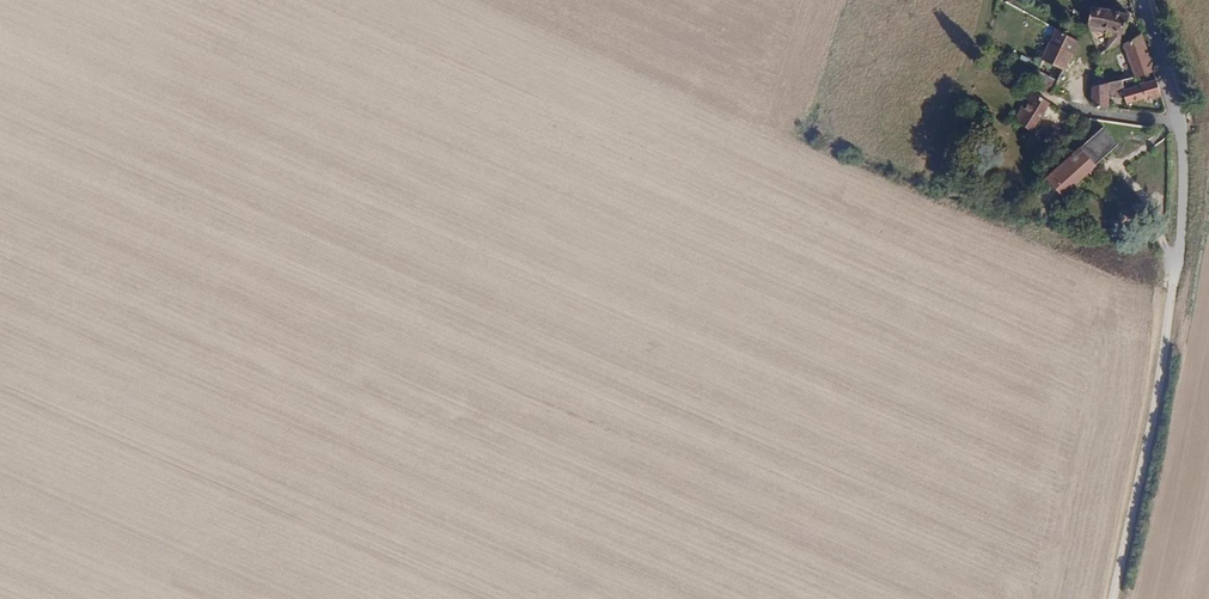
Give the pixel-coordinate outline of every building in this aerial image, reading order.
[(1127,31),(1131,16),(1109,10),(1105,10),(1092,9),(1088,28),(1092,29),(1092,30),(1094,30),(1113,36),(1109,50),(1126,42),(1134,38),(1129,34),(1127,33),(1127,31)] [(1049,42),(1072,53),(1078,38),(1056,28),(1049,42)] [(1154,71),(1142,34),(1134,38),(1126,42),(1127,46),(1137,75),(1154,71)] [(1064,70),(1072,53),(1049,42),(1042,60),(1064,70)] [(1053,94),(1059,81),(1038,69),(1031,84),(1053,94)] [(1105,83),(1104,75),(1095,77),(1095,86),(1105,83)] [(1110,108),(1112,91),(1113,89),(1126,86),(1124,79),(1105,83),(1095,86),(1093,107),(1110,108)] [(1162,96),(1156,80),(1123,89),(1127,102),(1144,99),(1145,101),(1162,96)] [(1034,134),(1051,105),(1028,91),(1012,122),(1026,130),(1034,134)] [(1057,146),(1064,131),(1053,125),(1045,140),(1057,146)] [(1119,144),(1105,128),(1100,132),(1115,149),(1119,145),(1119,144)] [(1096,166),(1115,149),(1100,132),(1082,149),(1096,166)] [(1064,195),(1096,166),(1082,149),(1048,178),(1064,195)]
